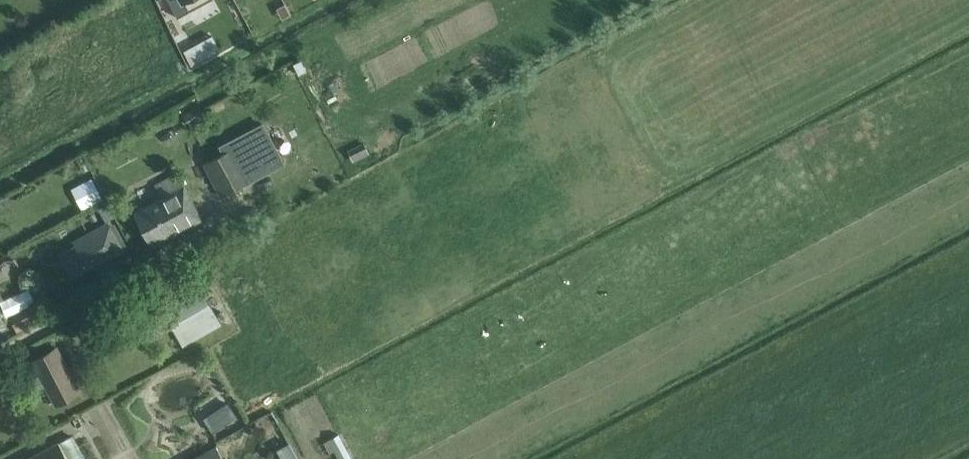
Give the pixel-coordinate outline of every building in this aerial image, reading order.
[(178,17),(190,11),(186,3),(191,0),(169,0),(178,17)] [(191,65),(202,59),(195,45),(184,51),(191,65)] [(302,62),(294,66),(300,77),(307,73),(302,62)] [(200,107),(184,116),(190,125),(206,116),(200,107)] [(209,160),(203,163),(220,196),(262,175),(275,168),(284,163),(263,124),(220,146),(224,153),(209,160)] [(353,161),(369,153),(364,142),(348,150),(353,161)] [(196,217),(186,193),(176,174),(155,185),(161,197),(134,212),(152,245),(198,221),(196,217)] [(92,178),(71,189),(81,209),(102,198),(92,178)] [(86,270),(123,250),(108,222),(71,242),(86,270)] [(202,289),(164,311),(184,346),(222,324),(202,289)] [(80,390),(66,364),(56,347),(21,367),(31,384),(38,380),(53,405),(80,390)] [(229,404),(220,409),(229,423),(238,418),(229,404)] [(328,439),(339,458),(352,458),(338,433),(328,439)] [(56,444),(55,442),(25,458),(64,458),(56,444)] [(278,450),(283,458),(298,458),(289,443),(278,450)] [(195,458),(223,458),(216,447),(195,458)]
